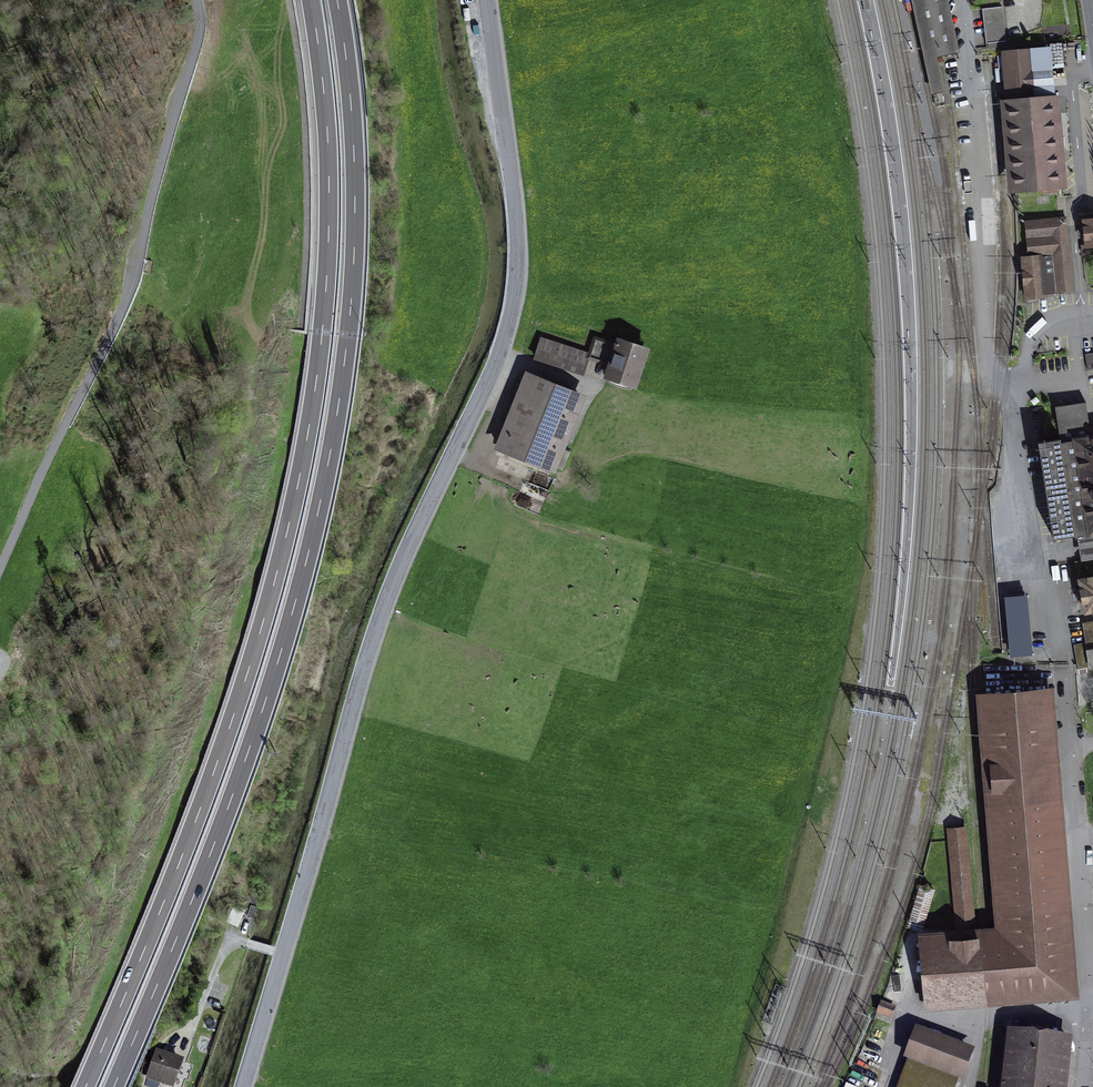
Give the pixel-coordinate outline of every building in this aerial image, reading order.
[(865,11),(871,10),(869,0),(862,0),(865,11)] [(932,95),(943,93),(937,58),(959,54),(948,0),(911,0),(932,95)] [(986,44),(1007,41),(1003,7),(983,9),(986,44)] [(1051,47),(1001,52),(1006,102),(1056,96),(1051,47)] [(1006,102),(1003,102),(1010,195),(1068,190),(1060,96),(1056,96),(1006,102)] [(1066,218),(1024,222),(1028,258),(1020,259),(1025,302),(1048,299),(1047,296),(1074,293),(1066,218)] [(1082,222),(1085,251),(1092,250),(1092,220),(1082,222)] [(637,392),(650,350),(617,339),(616,343),(594,336),(589,353),(587,359),(589,360),(607,367),(603,381),(637,392)] [(589,353),(541,337),(533,360),(584,377),(589,360),(587,359),(589,353)] [(1085,354),(1087,370),(1092,369),(1092,352),(1085,354)] [(587,398),(526,372),(494,450),(556,475),(587,398)] [(1038,447),(1053,543),(1078,540),(1081,564),(1092,562),(1092,437),(1091,438),(1085,404),(1056,409),(1061,443),(1038,447)] [(1084,618),(1092,616),(1092,617),(1092,578),(1077,581),(1084,618)] [(1004,580),(1005,593),(1021,592),(1021,579),(1004,580)] [(1006,599),(1010,660),(1033,658),(1029,598),(1006,599)] [(1092,671),(1092,622),(1082,623),(1086,643),(1074,646),(1079,673),(1092,671)] [(925,1007),(1079,996),(1054,685),(978,689),(1000,922),(974,924),(955,926),(923,929),(918,930),(925,1007)] [(967,825),(947,826),(955,926),(974,924),(967,825)] [(920,885),(910,926),(923,929),(935,889),(920,885)] [(879,1001),(892,1007),(896,998),(883,992),(879,1001)] [(896,1086),(956,1086),(959,1079),(963,1080),(975,1047),(915,1025),(903,1057),(907,1059),(896,1086)] [(1001,1086),(1067,1086),(1073,1035),(1007,1027),(1001,1086)] [(156,1049),(146,1078),(173,1086),(174,1086),(185,1058),(156,1049)]
